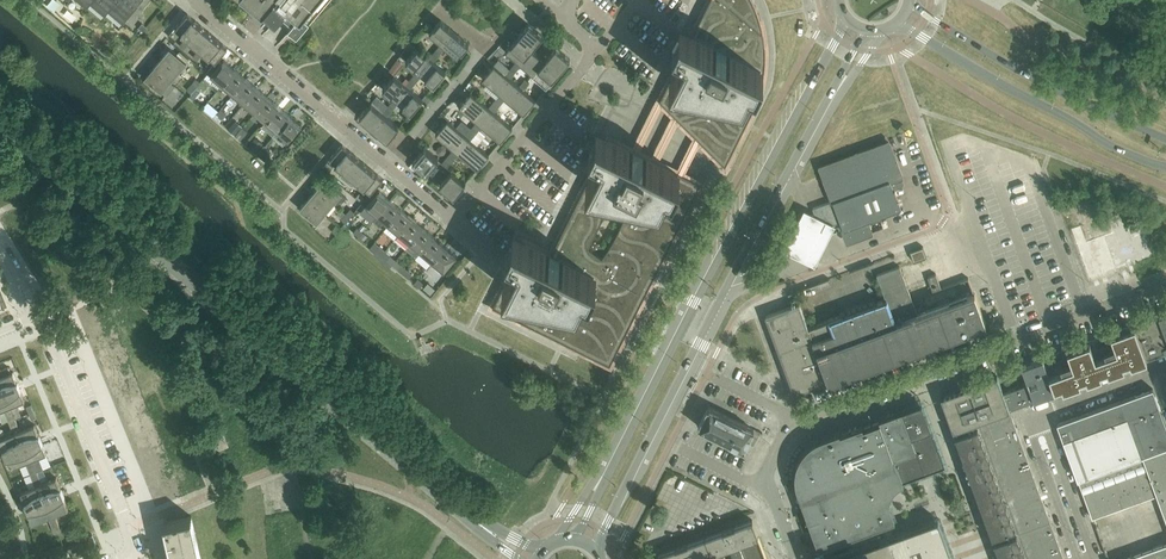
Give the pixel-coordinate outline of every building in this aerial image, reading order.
[(87,8),(91,3),(106,16),(109,11),(123,23),(143,0),(78,0),(87,8)] [(263,13),(265,11),(276,20),(279,17),(292,28),(287,33),(297,41),(310,26),(302,19),(319,0),(248,0),(263,13)] [(761,23),(760,18),(759,14),(757,10),(756,5),(754,1),(753,0),(710,0),(692,35),(680,29),(673,43),(685,49),(660,100),(725,166),(752,112),(755,106),(757,101),(759,95),(761,89),(762,83),(763,77),(764,71),(765,65),(765,59),(765,54),(765,50),(765,45),(764,41),(764,36),(763,32),(762,27),(761,23)] [(187,37),(189,39),(201,25),(187,13),(175,28),(187,37)] [(429,34),(441,44),(443,46),(455,32),(441,20),(429,34)] [(142,24),(139,28),(140,29),(143,32),(147,27),(143,25),(142,24)] [(543,36),(529,24),(517,37),(532,49),(543,36)] [(214,36),(201,25),(189,39),(191,41),(200,49),(202,50),(214,36)] [(469,44),(455,32),(443,46),(445,47),(457,57),(469,44)] [(228,48),(214,36),(202,50),(204,52),(216,62),(218,59),(228,48)] [(506,51),(517,61),(520,63),(532,49),(517,37),(506,51)] [(441,44),(430,58),(432,59),(434,61),(445,47),(443,46),(441,44)] [(406,61),(418,71),(420,73),(432,59),(430,58),(418,47),(406,61)] [(556,47),(545,60),(559,72),(570,59),(556,47)] [(170,48),(162,58),(178,72),(187,62),(177,54),(170,48)] [(545,60),(532,49),(520,63),(522,65),(533,74),(545,60)] [(180,51),(177,54),(187,62),(190,59),(180,51)] [(162,58),(154,68),(170,82),(178,72),(162,58)] [(208,73),(203,80),(217,91),(222,85),(236,69),(235,69),(224,59),(221,62),(218,59),(216,62),(207,72),(208,73)] [(446,71),(434,61),(432,59),(420,73),(422,75),(434,85),(446,71)] [(498,60),(494,65),(506,75),(510,70),(498,60)] [(559,72),(545,60),(533,74),(547,86),(559,72)] [(510,70),(506,75),(510,78),(522,65),(520,63),(517,61),(510,70)] [(394,63),(389,69),(396,75),(401,68),(394,64),(394,63)] [(482,78),(500,94),(503,96),(515,82),(510,78),(506,75),(494,65),(482,78)] [(136,75),(135,77),(136,78),(142,82),(141,83),(149,89),(153,84),(145,78),(154,68),(152,66),(149,70),(144,66),(142,68),(136,75)] [(153,84),(162,92),(170,82),(154,68),(145,78),(153,84)] [(236,69),(222,85),(233,94),(246,78),(236,69)] [(418,71),(406,85),(408,87),(411,89),(422,75),(420,73),(418,71)] [(383,89),(395,99),(397,101),(408,87),(406,85),(394,75),(383,89)] [(246,78),(233,94),(244,103),(257,88),(246,78)] [(196,79),(192,84),(196,87),(200,82),(196,79)] [(525,79),(519,86),(524,90),(530,83),(525,79)] [(524,90),(519,86),(515,82),(503,96),(506,98),(524,114),(536,100),(524,90)] [(192,84),(187,89),(191,93),(196,87),(192,84)] [(422,99),(411,89),(408,87),(397,101),(399,102),(411,113),(422,99)] [(257,88),(244,103),(255,112),(268,97),(257,88)] [(459,106),(477,121),(480,124),(492,110),(489,107),(471,92),(459,106)] [(500,94),(489,107),(492,110),(494,112),(506,98),(503,96),(500,94)] [(426,95),(423,99),(428,103),(431,99),(426,95)] [(377,96),(371,103),(383,113),(389,106),(377,96)] [(268,97),(255,112),(266,122),(279,106),(268,97)] [(395,99),(383,113),(385,114),(387,116),(399,102),(397,101),(395,99)] [(359,116),(373,128),(385,114),(383,113),(371,103),(359,116)] [(213,106),(208,112),(214,117),(217,113),(219,111),(213,106)] [(266,122),(262,126),(273,136),(277,131),(290,115),(279,106),(266,122)] [(217,113),(223,118),(226,114),(220,109),(219,111),(217,113)] [(512,127),(494,112),(492,110),(480,124),(482,126),(501,141),(512,127)] [(217,113),(214,117),(219,122),(223,118),(217,113)] [(399,126),(387,116),(385,114),(373,128),(388,140),(399,126)] [(290,115),(277,131),(288,141),(302,125),(290,115)] [(436,134),(454,149),(457,151),(468,137),(466,135),(448,120),(436,134)] [(477,133),(482,126),(480,124),(477,121),(471,128),(477,133)] [(233,124),(229,129),(235,135),(239,130),(233,124)] [(247,132),(242,128),(242,127),(238,131),(244,136),(247,132)] [(471,128),(466,135),(468,137),(471,139),(477,133),(471,128)] [(238,131),(235,135),(236,135),(241,140),(244,136),(238,131)] [(590,146),(602,152),(551,253),(513,234),(506,249),(518,255),(513,266),(512,268),(493,306),(610,365),(700,183),(613,140),(609,138),(597,132),(590,146)] [(489,155),(471,139),(468,137),(457,151),(459,153),(477,169),(489,155)] [(254,139),(248,147),(257,154),(261,150),(263,147),(254,139)] [(900,209),(891,183),(890,180),(901,176),(888,142),(821,167),(833,201),(813,208),(821,231),(833,227),(832,224),(840,221),(847,241),(871,232),(867,221),(900,209)] [(330,158),(344,170),(356,156),(342,144),(330,158)] [(270,151),(264,146),(263,147),(261,150),(266,155),(270,151)] [(427,173),(435,163),(439,159),(424,147),(413,161),(427,173)] [(453,160),(459,153),(457,151),(454,149),(448,156),(453,160)] [(344,170),(340,176),(352,186),(357,181),(369,167),(356,156),(344,170)] [(448,156),(443,162),(445,165),(448,167),(453,160),(448,156)] [(445,165),(443,162),(439,159),(435,163),(442,169),(445,165)] [(328,162),(325,166),(330,170),(333,167),(328,162)] [(452,170),(448,167),(445,165),(442,169),(448,174),(452,170)] [(383,178),(369,167),(357,181),(371,192),(383,178)] [(452,170),(448,174),(440,184),(454,196),(466,182),(452,170)] [(325,179),(316,189),(333,203),(338,207),(346,197),(325,179)] [(316,189),(308,198),(325,212),(333,203),(316,189)] [(366,206),(377,216),(390,200),(379,190),(366,206)] [(1090,197),(1096,199),(1098,193),(1093,191),(1090,197)] [(359,193),(356,197),(362,201),(365,197),(359,193)] [(316,223),(325,212),(308,198),(300,208),(316,223)] [(390,200),(377,216),(388,225),(401,209),(390,200)] [(351,208),(346,214),(350,217),(355,212),(351,208)] [(388,225),(384,230),(395,239),(412,219),(401,209),(388,225)] [(834,225),(804,210),(783,250),(813,266),(834,225)] [(346,214),(341,219),(345,223),(350,217),(346,214)] [(412,219),(395,239),(406,248),(410,243),(423,228),(412,219)] [(335,234),(340,228),(336,225),(332,231),(335,234)] [(357,227),(354,232),(359,236),(363,232),(357,227)] [(423,228),(410,243),(421,253),(434,237),(423,228)] [(434,237),(421,253),(432,262),(445,246),(434,237)] [(385,251),(380,246),(376,250),(381,255),(385,251)] [(445,246),(432,262),(444,272),(457,256),(445,246)] [(396,260),(385,251),(381,255),(392,264),(396,260)] [(921,259),(923,266),(932,262),(929,256),(921,259)] [(398,269),(403,273),(407,269),(401,265),(398,269)] [(917,314),(900,266),(877,275),(885,299),(808,327),(800,303),(765,316),(790,382),(800,378),(801,383),(805,385),(825,378),(827,382),(986,323),(975,293),(917,314)] [(407,269),(403,273),(409,278),(412,274),(407,269)] [(927,277),(933,292),(941,289),(936,274),(927,277)] [(419,288),(423,283),(418,278),(414,283),(419,288)] [(1154,318),(1134,325),(1136,331),(1147,359),(1165,352),(1165,314),(1154,318)] [(1050,375),(1049,375),(1055,392),(1130,365),(1139,361),(1147,359),(1136,331),(1134,325),(1110,334),(1111,337),(1114,345),(1103,349),(1105,354),(1095,358),(1090,342),(1089,342),(1067,350),(1067,351),(1071,361),(1060,365),(1062,370),(1050,374),(1050,375)] [(1055,392),(1049,375),(1043,359),(1021,366),(1026,380),(1028,383),(1011,389),(1003,392),(1009,409),(1055,392)] [(0,370),(0,390),(1,393),(19,386),(13,371),(11,372),(9,367),(0,370)] [(942,398),(941,396),(941,398),(950,421),(953,430),(972,423),(1009,409),(1003,392),(997,375),(996,376),(998,381),(991,384),(990,380),(942,398)] [(25,400),(19,386),(1,393),(7,408),(11,406),(13,412),(16,418),(22,416),(17,404),(25,400)] [(1158,405),(1152,389),(1057,423),(1078,480),(1165,447),(1165,426),(1158,405)] [(11,406),(7,408),(4,409),(6,415),(13,412),(11,406)] [(744,449),(746,444),(754,429),(708,406),(698,426),(744,449)] [(862,425),(849,430),(840,433),(839,431),(820,438),(818,439),(816,440),(814,441),(812,443),(809,445),(807,447),(804,450),(802,453),(800,456),(800,457),(799,459),(798,461),(797,462),(797,463),(796,465),(796,468),(795,471),(795,474),(795,476),(795,479),(795,481),(795,483),(796,487),(797,488),(797,490),(818,547),(895,519),(891,509),(890,507),(890,506),(890,504),(890,502),(890,496),(891,496),(891,494),(892,492),(894,490),(895,488),(896,487),(897,487),(899,485),(901,484),(903,483),(902,479),(942,464),(920,406),(902,412),(902,410),(897,412),(893,413),(890,415),(879,419),(880,421),(863,427),(862,425)] [(1048,516),(1023,447),(1011,414),(1009,409),(972,423),(953,430),(992,537),(995,536),(1048,516)] [(13,412),(6,415),(9,421),(16,418),(13,412)] [(16,418),(9,421),(11,427),(18,424),(16,418)] [(18,424),(11,427),(14,433),(17,432),(21,430),(18,424)] [(35,424),(21,430),(17,432),(23,446),(41,439),(35,424)] [(0,439),(0,441),(5,453),(23,446),(17,432),(14,433),(0,439)] [(47,453),(41,439),(23,446),(29,461),(32,459),(35,465),(37,471),(43,469),(38,457),(47,453)] [(23,446),(5,453),(11,468),(26,462),(29,461),(23,446)] [(1078,480),(1092,518),(1156,494),(1165,520),(1165,447),(1078,480)] [(32,459),(29,461),(26,462),(28,468),(35,465),(32,459)] [(35,465),(28,468),(31,474),(37,471),(35,465)] [(43,469),(37,471),(40,477),(42,483),(39,485),(45,499),(63,492),(57,478),(48,481),(46,475),(43,469)] [(37,471),(31,474),(33,480),(40,477),(37,471)] [(40,477),(33,480),(35,486),(39,485),(42,483),(40,477)] [(21,492),(27,507),(45,499),(39,485),(35,486),(21,492)] [(63,492),(45,499),(51,514),(54,512),(68,506),(63,492)] [(45,499),(27,507),(33,521),(47,515),(51,514),(45,499)] [(54,512),(51,514),(47,515),(51,524),(58,521),(54,512)] [(192,516),(164,523),(164,524),(167,523),(174,554),(165,556),(165,558),(202,558),(192,516)] [(1048,516),(995,536),(996,540),(994,541),(1000,558),(1064,558),(1048,516)] [(938,519),(828,558),(953,558),(938,519)] [(657,555),(659,558),(698,558),(730,547),(735,558),(763,558),(755,538),(758,537),(759,537),(753,520),(657,555)] [(58,521),(51,524),(55,533),(62,532),(58,521)] [(68,547),(70,551),(73,557),(86,552),(82,542),(68,547)] [(1121,558),(1165,558),(1165,543),(1121,558)]
